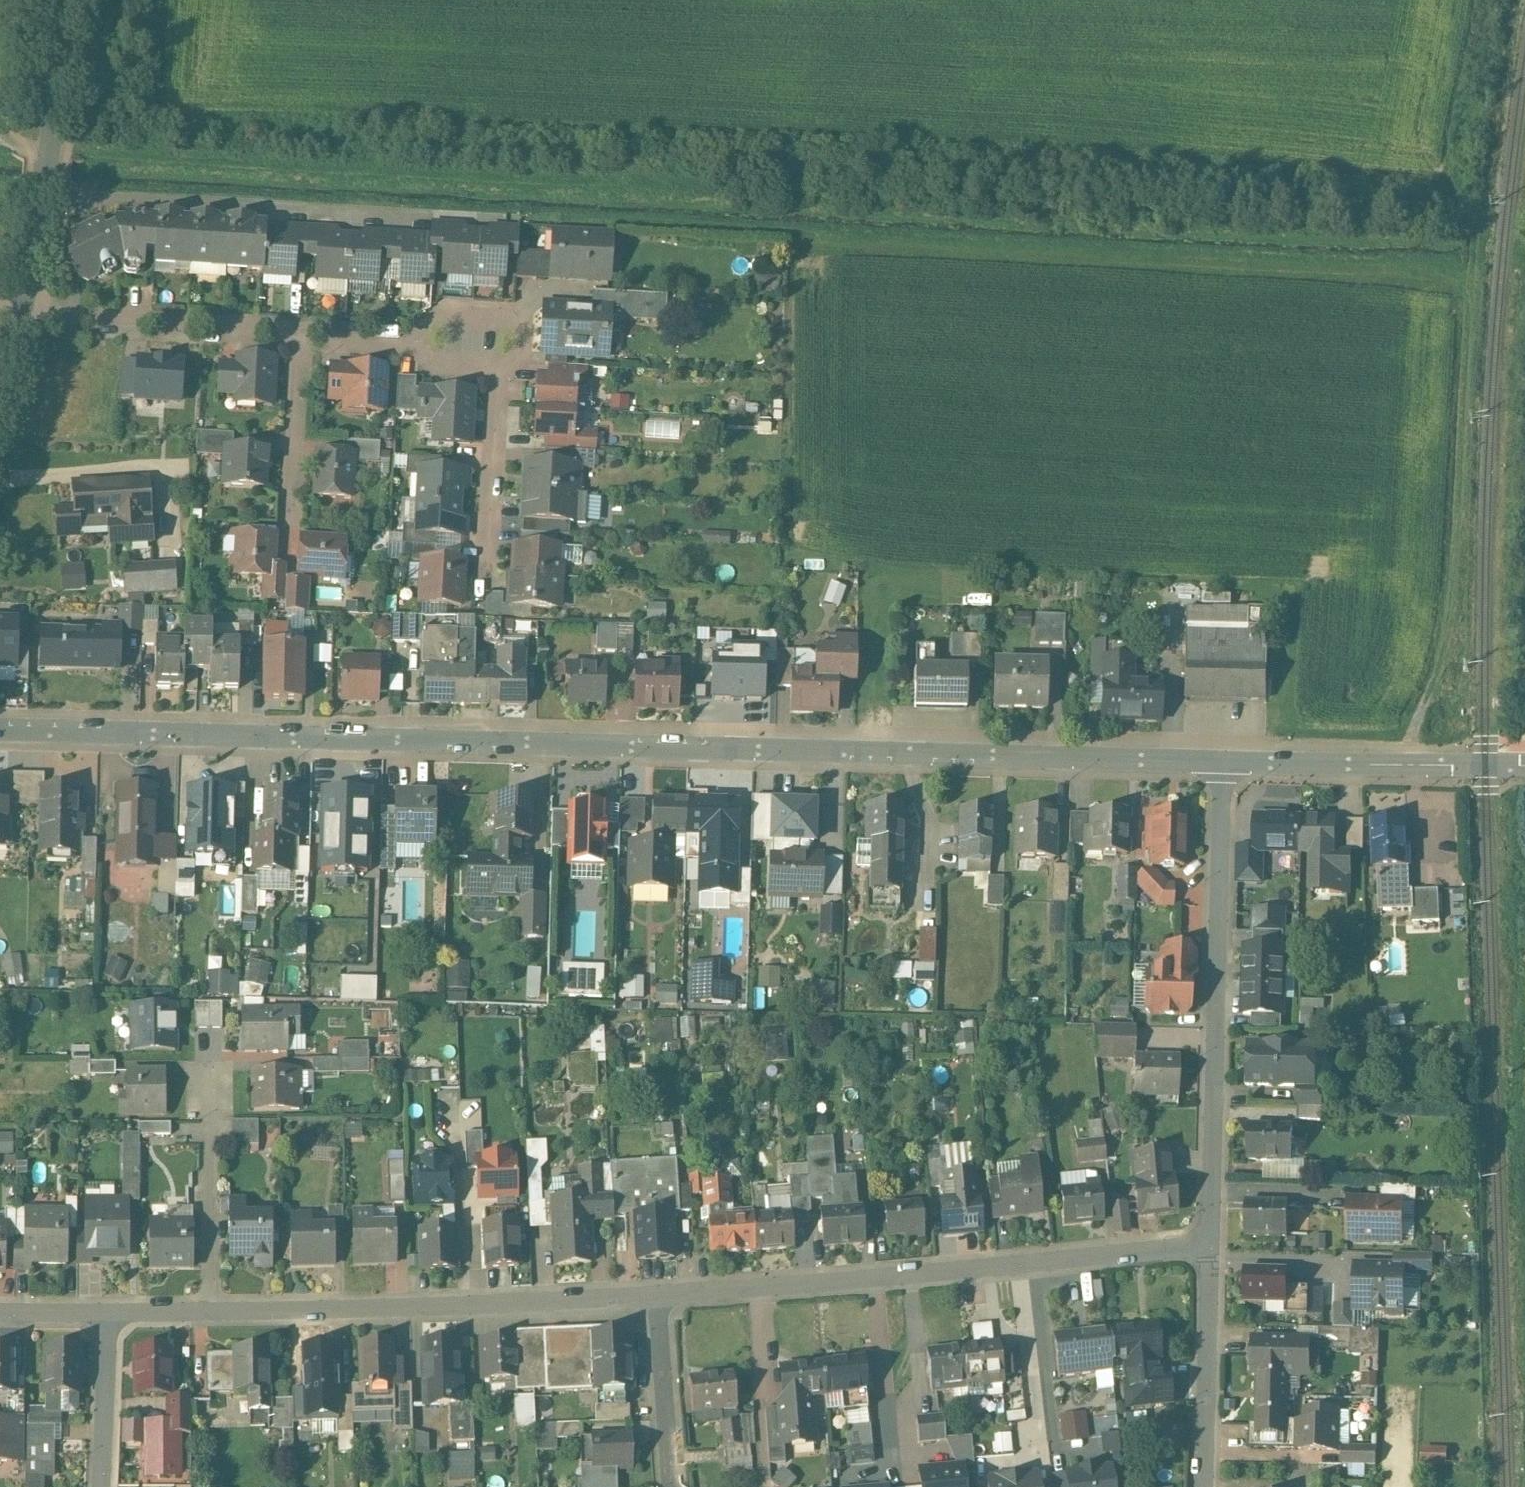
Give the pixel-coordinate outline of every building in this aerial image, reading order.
[(180,217),(157,216),(155,252),(154,264),(190,267),(193,222),(180,221),(180,217)] [(126,224),(118,224),(117,228),(104,235),(99,225),(70,239),(79,257),(70,262),(80,282),(88,284),(95,281),(98,273),(97,271),(116,262),(121,262),(121,267),(142,268),(143,251),(155,252),(157,220),(126,218),(126,224)] [(216,219),(193,218),(193,222),(190,267),(226,269),(229,224),(216,223),(216,219)] [(252,222),(229,220),(229,224),(226,269),(262,271),(265,226),(252,226),(252,222)] [(447,225),(434,224),(433,245),(433,253),(434,253),(445,253),(447,225)] [(462,226),(447,225),(445,253),(444,273),(474,275),(476,235),(464,234),(462,226)] [(277,235),(266,234),(266,226),(265,226),(262,271),(262,274),(293,276),(294,257),(294,256),(296,228),(280,227),(277,235)] [(308,229),(296,228),(294,256),(306,257),(308,229)] [(488,236),(476,235),(474,275),(503,277),(504,257),(506,229),(491,228),(488,236)] [(320,230),(308,229),(306,257),(318,258),(320,230)] [(519,230),(506,229),(504,257),(517,257),(517,252),(519,230)] [(335,231),(320,230),(318,258),(317,278),(347,280),(349,240),(337,239),(335,231)] [(364,232),(362,240),(349,240),(347,280),(377,281),(378,261),(380,233),(364,232)] [(392,234),(380,233),(378,261),(390,262),(392,234)] [(404,235),(392,234),(390,262),(402,263),(404,235)] [(610,237),(554,234),(553,254),(537,253),(537,258),(553,259),(553,261),(552,277),(608,280),(610,237)] [(420,236),(404,235),(402,263),(401,283),(432,285),(434,253),(433,253),(433,245),(421,244),(420,236)] [(537,253),(517,252),(517,257),(516,279),(536,280),(537,260),(553,261),(553,259),(537,258),(537,253)] [(765,261),(759,276),(781,284),(787,269),(765,261)] [(667,295),(622,293),(620,320),(666,322),(667,295)] [(591,309),(546,307),(543,352),(545,353),(567,354),(607,356),(609,306),(591,305),(591,309)] [(567,354),(545,353),(545,365),(550,365),(566,366),(566,365),(567,354)] [(275,361),(238,359),(238,367),(221,366),(220,393),(236,394),(236,400),(253,401),(257,405),(272,406),(275,361)] [(182,364),(139,361),(137,400),(180,403),(182,364)] [(386,367),(350,365),(350,368),(331,367),(329,397),(348,398),(347,404),(360,405),(366,411),(384,413),(386,367)] [(566,366),(550,365),(549,382),(538,382),(536,408),(572,410),(572,400),(575,397),(575,389),(577,389),(577,385),(585,386),(586,367),(566,365),(566,366)] [(416,379),(398,377),(396,412),(398,412),(420,413),(421,390),(415,390),(416,379)] [(473,393),(421,390),(420,413),(436,414),(434,443),(470,445),(473,393)] [(572,410),(536,408),(535,434),(546,435),(545,450),(586,452),(586,435),(574,434),(575,431),(573,431),(574,422),(571,419),(572,410)] [(777,447),(778,424),(751,424),(750,446),(777,447)] [(596,431),(586,430),(586,435),(586,452),(586,453),(595,453),(596,431)] [(234,435),(198,433),(196,456),(225,458),(226,448),(233,449),(234,435)] [(380,443),(344,441),(343,455),(353,456),(353,463),(379,465),(380,443)] [(233,449),(226,448),(225,458),(224,486),(263,488),(264,472),(269,468),(270,451),(233,449)] [(586,452),(545,450),(544,464),(577,466),(576,468),(594,469),(595,453),(586,453),(586,452)] [(343,455),(317,453),(315,496),(351,498),(353,463),(353,456),(343,455)] [(441,459),(407,457),(406,476),(420,477),(420,470),(440,471),(441,459)] [(544,464),(525,463),(523,492),(575,495),(576,468),(577,466),(544,464)] [(440,471),(420,470),(420,477),(418,502),(459,504),(459,490),(467,489),(468,473),(440,471)] [(147,479),(73,484),(75,509),(76,525),(78,525),(109,523),(111,545),(131,544),(131,545),(151,544),(147,479)] [(575,495),(523,492),(522,520),(523,520),(570,523),(573,523),(575,495)] [(459,504),(418,502),(417,527),(417,534),(436,535),(465,537),(466,520),(458,518),(459,504)] [(75,509),(57,510),(59,536),(78,534),(78,525),(76,525),(75,509)] [(570,523),(523,520),(522,533),(557,535),(569,536),(570,523)] [(436,535),(417,534),(417,527),(403,526),(402,545),(436,547),(436,535)] [(522,533),(519,533),(519,545),(556,547),(557,535),(522,533)] [(274,537),(238,535),(237,556),(233,560),(232,569),(236,573),(236,575),(265,577),(272,577),(272,568),(274,537)] [(344,541),(302,539),(300,573),(317,574),(321,578),(332,579),(337,575),(337,562),(344,556),(344,541)] [(436,547),(402,545),(401,561),(423,563),(423,560),(435,561),(436,547)] [(519,545),(515,545),(513,575),(558,578),(560,578),(562,548),(556,547),(519,545)] [(132,587),(182,584),(180,553),(130,557),(132,587)] [(435,561),(423,560),(423,563),(421,604),(460,607),(463,563),(435,561)] [(90,588),(89,563),(62,565),(63,590),(90,588)] [(286,569),(272,568),(272,577),(265,577),(264,599),(285,600),(286,581),(286,569)] [(513,575),(511,575),(508,607),(556,610),(558,578),(513,575)] [(855,581),(837,575),(830,595),(847,601),(855,581)] [(307,582),(286,581),(285,600),(284,612),(304,613),(307,582)] [(503,595),(485,594),(484,621),(500,621),(502,621),(503,595)] [(142,608),(120,607),(120,628),(121,628),(121,633),(142,633),(142,622),(142,608)] [(1268,611),(1185,608),(1183,698),(1266,700),(1268,611)] [(316,617),(286,615),(285,631),(315,632),(316,617)] [(1065,616),(1035,615),(1034,644),(1064,645),(1065,616)] [(422,618),(392,617),(391,643),(420,644),(422,644),(422,618)] [(439,619),(422,618),(422,644),(420,644),(420,649),(438,650),(439,619)] [(439,619),(438,650),(420,649),(420,672),(424,672),(424,704),(455,705),(456,637),(457,620),(439,619)] [(0,620),(0,667),(16,668),(17,620),(0,620)] [(483,621),(457,620),(456,637),(475,637),(483,637),(483,621)] [(484,621),(483,621),(483,637),(482,645),(499,645),(500,621),(484,621)] [(158,622),(142,622),(142,633),(141,646),(156,646),(157,646),(157,641),(158,622)] [(196,631),(184,631),(184,641),(184,671),(197,671),(204,671),(211,671),(211,641),(212,641),(213,624),(197,623),(196,631)] [(253,624),(239,624),(238,642),(238,648),(240,648),(253,648),(253,624)] [(617,626),(597,625),(595,652),(616,653),(617,626)] [(633,626),(617,626),(616,653),(633,653),(633,626)] [(102,632),(42,631),(41,668),(120,670),(121,633),(121,628),(120,628),(103,627),(102,632)] [(785,642),(796,642),(797,629),(785,629),(785,642)] [(284,635),(284,646),(265,646),(264,701),(302,702),(303,636),(284,635)] [(980,637),(964,636),(963,663),(980,664),(980,637)] [(475,637),(456,637),(455,705),(486,705),(487,672),(475,672),(475,637)] [(816,656),(809,652),(793,652),(792,688),(792,711),(814,712),(814,713),(835,713),(836,682),(856,683),(856,676),(843,675),(844,658),(838,658),(838,640),(826,639),(816,656)] [(756,641),(725,640),(725,658),(756,658),(756,641)] [(857,640),(838,640),(838,658),(844,658),(843,675),(856,676),(857,640)] [(184,641),(157,641),(157,646),(156,646),(155,688),(183,689),(184,689),(184,671),(184,641)] [(212,641),(211,641),(211,671),(210,689),(239,690),(240,648),(238,648),(238,642),(212,641)] [(1131,661),(1117,661),(1118,645),(1092,644),(1091,685),(1102,685),(1101,720),(1130,720),(1131,686),(1131,661)] [(525,653),(499,652),(498,706),(526,707),(527,673),(524,673),(525,653)] [(793,652),(776,652),(775,687),(784,688),(792,688),(793,652)] [(390,660),(377,659),(377,661),(378,661),(378,665),(377,693),(389,693),(390,660)] [(364,660),(344,660),(342,700),(353,700),(353,702),(377,703),(377,693),(378,665),(364,664),(364,660)] [(663,662),(659,666),(659,667),(636,667),(635,709),(677,710),(678,666),(673,662),(663,662)] [(1046,665),(993,664),(992,710),(1045,711),(1046,665)] [(605,668),(565,667),(565,687),(568,687),(568,707),(587,707),(587,703),(605,704),(605,668)] [(741,672),(716,672),(716,711),(734,711),(734,707),(755,707),(756,668),(741,668),(741,672)] [(197,671),(184,671),(184,689),(183,689),(183,693),(190,693),(197,693),(197,671)] [(964,708),(965,671),(915,671),(914,707),(964,708)] [(1161,687),(1131,686),(1130,720),(1159,721),(1161,687)] [(317,765),(316,787),(335,788),(336,766),(317,765)] [(32,774),(7,774),(7,786),(9,786),(8,806),(31,806),(32,774)] [(45,775),(32,774),(31,806),(42,807),(43,788),(42,788),(44,788),(45,775)] [(245,785),(231,785),(231,791),(232,791),(232,821),(244,821),(245,785)] [(0,786),(0,844),(8,844),(8,806),(9,786),(7,786),(0,786)] [(44,788),(43,788),(42,807),(41,853),(77,854),(77,833),(83,833),(83,818),(77,817),(78,789),(44,788)] [(155,790),(119,789),(118,842),(119,842),(119,863),(152,863),(153,862),(146,861),(147,843),(154,843),(155,790)] [(231,791),(190,790),(188,854),(213,855),(213,861),(228,861),(228,869),(230,869),(232,821),(232,791),(231,791)] [(299,794),(264,793),(263,838),(255,838),(254,872),(272,873),(272,869),(290,869),(291,839),(298,839),(299,794)] [(369,796),(337,795),(324,794),(323,827),(321,873),(367,874),(369,796)] [(435,796),(395,795),(394,820),(394,846),(395,846),(434,847),(435,796)] [(533,798),(491,797),(490,820),(496,820),(494,859),(494,872),(519,873),(519,860),(520,842),(531,842),(533,798)] [(591,803),(587,799),(579,799),(575,802),(575,806),(570,805),(570,812),(569,849),(568,865),(604,867),(605,850),(606,825),(606,807),(591,806),(591,803)] [(645,801),(620,800),(620,826),(619,834),(635,834),(637,833),(637,824),(644,825),(645,801)] [(774,801),(752,800),(752,804),(752,826),(772,827),(772,807),(774,807),(774,801)] [(686,802),(654,801),(652,844),(631,844),(630,889),(671,890),(672,836),(684,836),(685,835),(686,803),(686,802)] [(732,804),(686,803),(685,835),(701,836),(700,882),(702,882),(702,877),(728,878),(728,883),(730,883),(732,804)] [(752,804),(738,804),(737,840),(751,841),(752,826),(752,804)] [(774,807),(772,807),(772,827),(772,841),(779,841),(778,857),(799,857),(800,841),(808,841),(810,807),(774,807)] [(902,808),(866,807),(865,843),(871,843),(870,881),(867,881),(866,911),(903,912),(904,882),(900,882),(902,808)] [(991,811),(959,810),(958,843),(959,843),(958,873),(989,873),(990,844),(991,844),(991,811)] [(1052,812),(1017,811),(1016,859),(1054,861),(1055,825),(1051,825),(1052,812)] [(570,812),(552,812),(551,848),(569,849),(570,812)] [(1128,814),(1106,814),(1106,815),(1106,830),(1086,830),(1085,847),(1085,855),(1126,856),(1128,814)] [(1185,815),(1146,814),(1145,841),(1152,841),(1151,867),(1183,868),(1185,815)] [(1106,815),(1070,815),(1069,847),(1085,847),(1086,830),(1106,830),(1106,815)] [(1395,817),(1382,818),(1382,820),(1374,821),(1376,868),(1380,868),(1408,867),(1412,867),(1411,846),(1406,846),(1403,820),(1395,820),(1395,817)] [(1300,853),(1302,819),(1256,818),(1255,849),(1254,851),(1262,851),(1300,853)] [(1334,819),(1302,819),(1300,853),(1312,853),(1311,893),(1314,893),(1314,886),(1330,886),(1329,893),(1348,894),(1348,875),(1349,875),(1350,855),(1333,854),(1334,819)] [(394,820),(381,820),(379,872),(395,872),(395,856),(395,846),(394,846),(394,820)] [(1363,821),(1347,820),(1346,852),(1362,853),(1363,821)] [(620,826),(606,825),(605,850),(619,850),(619,834),(620,826)] [(97,840),(82,840),(81,872),(96,872),(97,840)] [(778,857),(772,857),(771,897),(821,898),(822,858),(808,858),(808,841),(800,841),(799,857),(778,857)] [(1262,883),(1262,851),(1254,851),(1255,849),(1238,848),(1237,882),(1262,883)] [(309,850),(297,850),(296,859),(294,859),(294,876),(308,876),(309,853),(309,850)] [(494,859),(469,859),(468,897),(521,898),(522,894),(529,894),(530,860),(519,860),(519,873),(494,872),(494,859)] [(176,862),(158,861),(157,896),(175,896),(175,886),(176,862)] [(192,862),(176,862),(175,886),(191,886),(192,862)] [(1068,867),(1052,867),(1051,904),(1067,904),(1068,867)] [(1408,867),(1380,868),(1381,900),(1408,899),(1408,867)] [(1135,871),(1119,871),(1119,913),(1134,914),(1135,871)] [(1166,887),(1152,873),(1144,872),(1138,878),(1138,885),(1158,906),(1172,906),(1172,887),(1166,887)] [(258,878),(242,878),(242,914),(258,914),(258,878)] [(1003,878),(988,878),(987,908),(1002,908),(1003,878)] [(95,881),(73,880),(72,894),(85,895),(84,901),(95,901),(95,881)] [(1451,888),(1451,910),(1464,910),(1463,888),(1451,888)] [(1439,890),(1411,891),(1413,923),(1440,922),(1439,890)] [(544,898),(529,897),(529,894),(522,894),(521,898),(520,938),(543,939),(544,898)] [(820,905),(820,936),(843,935),(843,905),(820,905)] [(914,928),(913,980),(932,981),(933,928),(914,928)] [(1284,932),(1254,931),(1253,947),(1283,948),(1284,932)] [(1253,947),(1245,947),(1244,981),(1282,982),(1283,948),(1253,947)] [(1187,948),(1172,948),(1166,953),(1165,971),(1185,972),(1185,985),(1192,978),(1193,954),(1187,948)] [(25,982),(20,953),(3,955),(8,985),(25,982)] [(266,986),(271,964),(250,959),(244,981),(266,986)] [(689,1003),(735,1003),(735,979),(714,979),(715,960),(689,960),(689,1003)] [(446,990),(471,989),(469,962),(445,963),(446,990)] [(909,980),(910,963),(892,962),(891,979),(909,980)] [(562,964),(562,995),(588,995),(588,983),(600,984),(601,964),(562,964)] [(780,987),(780,966),(759,966),(758,987),(780,987)] [(527,968),(526,998),(542,998),(542,969),(527,968)] [(239,972),(209,971),(209,994),(239,994),(239,972)] [(1165,971),(1153,971),(1147,977),(1146,1010),(1152,1016),(1181,1017),(1187,1011),(1188,1001),(1184,998),(1185,985),(1185,972),(1165,971)] [(337,999),(376,1000),(377,976),(338,975),(337,999)] [(644,998),(644,976),(619,975),(619,997),(644,998)] [(1282,982),(1244,981),(1243,1014),(1252,1015),(1281,1015),(1282,982)] [(677,1003),(677,985),(657,985),(657,1003),(677,1003)] [(1110,1000),(1110,1014),(1127,1014),(1127,1000),(1110,1000)] [(209,1030),(209,1003),(195,1003),(195,1030),(209,1030)] [(222,1029),(222,1003),(209,1003),(209,1030),(222,1029)] [(175,1007),(133,1007),(133,1052),(175,1051),(175,1007)] [(300,1011),(242,1011),(242,1051),(288,1051),(288,1047),(300,1047),(300,1040),(300,1011)] [(1281,1015),(1252,1015),(1251,1030),(1281,1031),(1281,1015)] [(677,1043),(676,1020),(656,1021),(656,1030),(649,1031),(650,1044),(677,1043)] [(1132,1027),(1093,1026),(1093,1043),(1131,1045),(1132,1027)] [(587,1028),(586,1036),(590,1036),(590,1055),(605,1054),(605,1053),(604,1038),(604,1028),(587,1028)] [(970,1031),(954,1032),(956,1046),(972,1045),(970,1031)] [(767,1037),(768,1062),(790,1061),(789,1036),(767,1037)] [(604,1038),(605,1053),(620,1052),(619,1042),(615,1042),(615,1038),(604,1038)] [(368,1043),(338,1043),(338,1060),(369,1060),(368,1043)] [(1311,1046),(1250,1044),(1249,1067),(1246,1067),(1245,1067),(1245,1085),(1246,1086),(1299,1086),(1314,1087),(1314,1070),(1311,1068),(1311,1061),(1314,1058),(1314,1048),(1311,1046)] [(70,1045),(71,1059),(89,1059),(88,1045),(70,1045)] [(311,1069),(311,1058),(291,1058),(291,1069),(311,1069)] [(1178,1060),(1134,1059),(1134,1095),(1177,1096),(1178,1060)] [(338,1060),(313,1060),(313,1074),(369,1074),(369,1060),(338,1060)] [(116,1063),(89,1063),(89,1076),(116,1076),(116,1063)] [(437,1070),(404,1072),(405,1082),(438,1081),(437,1070)] [(296,1071),(253,1071),(254,1095),(256,1095),(256,1112),(300,1111),(300,1097),(300,1093),(296,1093),(296,1071)] [(309,1095),(309,1073),(299,1073),(299,1071),(296,1071),(296,1093),(300,1093),(300,1097),(303,1097),(303,1095),(309,1095)] [(166,1114),(165,1072),(127,1073),(128,1096),(120,1096),(120,1115),(166,1114)] [(1320,1096),(1297,1095),(1297,1108),(1320,1108),(1320,1096)] [(463,1118),(482,1116),(481,1100),(462,1101),(463,1118)] [(1320,1108),(1297,1108),(1297,1120),(1320,1121),(1320,1108)] [(280,1121),(232,1121),(232,1146),(281,1146),(280,1121)] [(171,1124),(139,1125),(139,1135),(139,1136),(171,1136),(171,1124)] [(1292,1128),(1248,1127),(1247,1161),(1291,1162),(1292,1128)] [(1102,1131),(1087,1132),(1088,1142),(1103,1141),(1102,1131)] [(11,1154),(11,1133),(0,1133),(0,1154),(11,1154)] [(482,1133),(464,1134),(466,1170),(478,1169),(478,1159),(483,1159),(482,1133)] [(139,1135),(125,1135),(124,1194),(139,1194),(139,1136),(139,1135)] [(833,1138),(806,1140),(809,1170),(809,1181),(811,1198),(811,1200),(822,1200),(833,1199),(831,1180),(836,1180),(836,1179),(834,1155),(834,1154),(833,1138)] [(526,1141),(530,1184),(542,1182),(540,1166),(549,1166),(546,1139),(526,1141)] [(1088,1142),(1072,1144),(1074,1165),(1106,1161),(1103,1141),(1088,1142)] [(945,1148),(925,1149),(929,1190),(944,1189),(949,1188),(948,1174),(945,1148)] [(1167,1153),(1134,1157),(1137,1184),(1137,1185),(1171,1181),(1170,1181),(1167,1153)] [(483,1159),(478,1159),(478,1169),(480,1199),(497,1198),(516,1197),(514,1158),(483,1159)] [(451,1161),(414,1162),(416,1206),(453,1205),(451,1161)] [(676,1161),(610,1165),(611,1167),(612,1199),(613,1217),(636,1216),(636,1215),(670,1212),(671,1214),(680,1213),(678,1189),(676,1161)] [(1020,1185),(998,1188),(998,1195),(990,1195),(992,1221),(1026,1217),(1025,1213),(1041,1211),(1035,1161),(1017,1163),(1020,1185)] [(403,1162),(388,1163),(388,1178),(403,1178),(403,1170),(403,1162)] [(1334,1164),(1305,1164),(1304,1177),(1334,1178),(1334,1164)] [(601,1167),(580,1168),(581,1198),(581,1201),(602,1199),(601,1167)] [(611,1167),(601,1167),(602,1199),(612,1199),(611,1167)] [(809,1170),(795,1171),(795,1181),(809,1181),(809,1170)] [(949,1188),(944,1189),(944,1204),(940,1205),(943,1237),(980,1233),(977,1201),(975,1201),(973,1172),(948,1174),(949,1188)] [(855,1177),(836,1179),(836,1180),(831,1180),(833,1199),(822,1200),(823,1212),(858,1209),(855,1177)] [(403,1178),(388,1178),(389,1204),(404,1203),(403,1178)] [(570,1179),(551,1180),(551,1186),(546,1195),(547,1201),(570,1199),(570,1179)] [(795,1181),(788,1182),(790,1202),(810,1200),(811,1200),(811,1198),(809,1181),(795,1181)] [(1171,1181),(1137,1185),(1141,1222),(1157,1220),(1157,1214),(1174,1211),(1171,1181)] [(727,1182),(705,1184),(707,1210),(723,1209),(729,1208),(727,1182)] [(1087,1190),(1060,1193),(1064,1226),(1103,1222),(1098,1182),(1086,1184),(1087,1190)] [(1417,1187),(1381,1186),(1380,1200),(1399,1201),(1416,1201),(1417,1187)] [(690,1188),(678,1189),(680,1213),(692,1212),(690,1188)] [(764,1190),(750,1191),(752,1218),(766,1217),(766,1214),(768,1212),(768,1204),(765,1202),(764,1190)] [(516,1197),(497,1198),(497,1211),(498,1211),(515,1210),(516,1209),(516,1197)] [(547,1201),(546,1201),(548,1225),(555,1225),(558,1268),(591,1266),(587,1218),(613,1217),(612,1199),(602,1199),(581,1201),(581,1198),(570,1199),(547,1201)] [(790,1202),(789,1202),(790,1216),(791,1216),(792,1225),(810,1224),(809,1213),(812,1213),(810,1200),(790,1202)] [(1380,1200),(1348,1200),(1347,1241),(1401,1242),(1401,1222),(1399,1219),(1399,1201),(1380,1200)] [(128,1202),(86,1202),(86,1235),(91,1235),(91,1253),(107,1253),(107,1257),(128,1257),(128,1202)] [(246,1216),(245,1203),(230,1203),(231,1259),(257,1259),(256,1268),(272,1268),(271,1216),(246,1216)] [(1288,1204),(1247,1203),(1246,1237),(1287,1237),(1288,1204)] [(921,1204),(885,1207),(887,1237),(905,1236),(905,1240),(923,1239),(921,1204)] [(343,1230),(343,1207),(328,1208),(328,1228),(333,1228),(333,1231),(343,1230)] [(16,1209),(5,1209),(5,1228),(6,1228),(6,1234),(6,1240),(15,1240),(16,1239),(16,1209)] [(46,1210),(26,1209),(25,1239),(25,1263),(31,1263),(67,1264),(68,1216),(46,1216),(46,1210)] [(723,1209),(707,1210),(710,1255),(755,1252),(752,1218),(724,1220),(723,1209)] [(823,1212),(821,1212),(823,1247),(865,1244),(862,1209),(823,1212)] [(372,1226),(372,1210),(352,1211),(354,1265),(396,1264),(395,1226),(372,1226)] [(515,1210),(498,1211),(499,1223),(516,1222),(515,1210)] [(670,1212),(636,1215),(636,1216),(639,1260),(673,1258),(671,1214),(670,1212)] [(766,1217),(752,1218),(755,1252),(794,1249),(792,1225),(791,1216),(790,1216),(766,1217)] [(328,1228),(310,1228),(310,1217),(291,1218),(292,1267),(334,1266),(333,1231),(333,1228),(328,1228)] [(169,1220),(150,1220),(151,1269),(193,1269),(193,1247),(190,1247),(190,1231),(193,1231),(193,1226),(169,1226),(169,1220)] [(499,1223),(484,1224),(486,1269),(519,1268),(517,1222),(516,1222),(499,1223)] [(456,1230),(421,1231),(421,1272),(457,1272),(456,1230)] [(86,1235),(77,1235),(77,1264),(91,1264),(91,1253),(91,1235),(86,1235)] [(25,1239),(16,1239),(15,1240),(15,1272),(31,1273),(31,1263),(25,1263),(25,1239)] [(1355,1265),(1354,1311),(1402,1312),(1403,1274),(1431,1275),(1431,1255),(1395,1254),(1395,1266),(1355,1265)] [(1287,1271),(1245,1270),(1244,1303),(1285,1304),(1286,1304),(1287,1287),(1287,1271)] [(1096,1272),(1082,1276),(1090,1301),(1103,1297),(1096,1272)] [(1308,1288),(1287,1287),(1286,1304),(1285,1304),(1284,1314),(1307,1315),(1308,1288)] [(1323,1288),(1308,1288),(1307,1315),(1323,1315),(1323,1288)] [(1157,1326),(1110,1332),(1113,1363),(1110,1364),(1111,1364),(1113,1381),(1124,1380),(1125,1394),(1126,1394),(1128,1408),(1170,1404),(1167,1374),(1154,1375),(1152,1360),(1161,1358),(1157,1326)] [(1379,1330),(1319,1328),(1319,1344),(1349,1345),(1349,1351),(1379,1352),(1379,1330)] [(590,1329),(516,1333),(512,1338),(513,1339),(514,1339),(517,1381),(518,1392),(546,1391),(546,1394),(593,1392),(594,1392),(590,1335),(591,1335),(590,1329)] [(1110,1332),(1054,1337),(1058,1379),(1097,1374),(1096,1366),(1111,1364),(1110,1364),(1113,1363),(1110,1332)] [(591,1335),(590,1335),(594,1392),(634,1390),(631,1334),(591,1335)] [(513,1339),(480,1341),(483,1384),(505,1382),(517,1381),(514,1339),(513,1339)] [(1309,1340),(1253,1339),(1252,1364),(1258,1364),(1258,1362),(1287,1363),(1287,1376),(1308,1376),(1309,1340)] [(458,1342),(422,1343),(424,1385),(458,1384),(459,1384),(458,1342)] [(998,1344),(962,1348),(962,1349),(966,1385),(967,1384),(968,1400),(987,1398),(987,1393),(993,1392),(992,1387),(1003,1386),(1002,1378),(1011,1377),(1010,1360),(1000,1361),(998,1344)] [(392,1345),(360,1346),(361,1386),(362,1388),(391,1387),(402,1387),(401,1385),(401,1363),(393,1363),(392,1345)] [(336,1346),(302,1347),(303,1390),(303,1391),(338,1390),(336,1346)] [(268,1349),(234,1349),(234,1361),(234,1378),(234,1393),(250,1393),(250,1412),(269,1412),(269,1400),(269,1392),(268,1349)] [(962,1349),(927,1352),(932,1394),(967,1390),(966,1385),(962,1349)] [(0,1350),(0,1394),(11,1394),(16,1394),(16,1393),(16,1350),(0,1350)] [(80,1351),(46,1350),(45,1394),(79,1395),(80,1375),(84,1375),(84,1362),(80,1362),(80,1351)] [(170,1394),(169,1350),(136,1350),(137,1395),(170,1394)] [(863,1360),(822,1364),(824,1397),(841,1395),(843,1413),(868,1410),(866,1392),(867,1392),(863,1360)] [(1287,1363),(1258,1362),(1258,1364),(1257,1426),(1257,1427),(1286,1428),(1286,1425),(1287,1401),(1294,1401),(1294,1389),(1287,1389),(1287,1376),(1287,1363)] [(822,1364),(781,1369),(784,1399),(784,1402),(810,1399),(824,1397),(822,1364)] [(733,1375),(689,1380),(693,1415),(719,1412),(723,1449),(741,1447),(733,1375)] [(517,1381),(505,1382),(505,1394),(518,1393),(518,1392),(517,1381)] [(412,1384),(401,1385),(402,1387),(391,1387),(392,1413),(392,1433),(413,1432),(412,1384)] [(458,1384),(424,1385),(425,1407),(449,1406),(459,1406),(459,1404),(458,1384)] [(391,1387),(362,1388),(361,1386),(352,1386),(352,1398),(352,1414),(392,1413),(391,1387)] [(338,1390),(303,1391),(303,1390),(292,1390),(292,1399),(293,1424),(337,1423),(339,1423),(338,1398),(338,1390)] [(25,1393),(16,1393),(16,1394),(11,1394),(11,1400),(7,1400),(6,1422),(25,1422),(25,1393)] [(534,1396),(514,1397),(515,1429),(535,1428),(534,1396)] [(191,1398),(168,1398),(168,1425),(168,1434),(179,1434),(191,1434),(191,1398)] [(352,1414),(352,1398),(338,1398),(339,1423),(337,1423),(337,1434),(353,1434),(352,1414)] [(292,1399),(269,1400),(269,1412),(269,1430),(293,1430),(293,1424),(292,1399)] [(810,1399),(784,1402),(784,1399),(780,1400),(778,1403),(778,1409),(781,1449),(784,1449),(816,1446),(814,1419),(812,1417),(810,1399)] [(472,1404),(459,1404),(459,1406),(449,1406),(450,1444),(474,1443),(472,1404)] [(629,1406),(595,1407),(596,1423),(630,1422),(629,1406)] [(778,1409),(754,1411),(757,1455),(784,1453),(784,1449),(781,1449),(778,1409)] [(55,1422),(55,1410),(28,1410),(28,1422),(55,1422)] [(1062,1440),(1089,1438),(1087,1411),(1060,1412),(1062,1440)] [(1338,1415),(1309,1414),(1308,1426),(1306,1426),(1305,1448),(1305,1453),(1337,1453),(1338,1415)] [(942,1417),(916,1420),(919,1444),(945,1441),(942,1417)] [(0,1422),(0,1463),(12,1463),(12,1461),(24,1461),(25,1422),(6,1422),(0,1422)] [(55,1422),(28,1422),(28,1445),(55,1445),(55,1422)] [(143,1423),(126,1422),(125,1443),(142,1444),(143,1423)] [(582,1424),(555,1425),(556,1440),(582,1439),(582,1424)] [(179,1434),(168,1434),(168,1425),(147,1425),(147,1451),(143,1451),(143,1463),(147,1463),(147,1476),(180,1475),(179,1434)] [(1286,1425),(1286,1428),(1257,1427),(1257,1426),(1252,1426),(1252,1447),(1294,1448),(1295,1426),(1286,1425)] [(870,1426),(847,1428),(849,1451),(873,1448),(870,1426)] [(1306,1426),(1295,1426),(1294,1448),(1305,1448),(1306,1426)] [(994,1433),(995,1452),(1012,1451),(1011,1432),(994,1433)] [(592,1438),(593,1482),(578,1482),(578,1486),(615,1486),(614,1470),(632,1470),(631,1436),(592,1438)] [(55,1445),(28,1445),(26,1477),(41,1477),(54,1477),(55,1445)] [(741,1447),(723,1449),(725,1460),(742,1458),(741,1447)] [(1377,1447),(1343,1447),(1342,1464),(1376,1465),(1377,1447)] [(473,1479),(472,1451),(446,1452),(447,1480),(473,1479)] [(921,1472),(922,1486),(964,1486),(962,1468),(921,1472)] [(1067,1474),(1067,1476),(1069,1486),(1113,1486),(1111,1469),(1096,1471),(1096,1468),(1081,1469),(1082,1472),(1067,1474)] [(1019,1477),(1019,1475),(1013,1476),(1014,1486),(1040,1486),(1039,1475),(1019,1477)] [(987,1480),(988,1486),(1014,1486),(1013,1476),(1006,1476),(1006,1478),(987,1480)] [(1067,1476),(1051,1478),(1052,1486),(1069,1486),(1067,1476)] [(26,1477),(26,1486),(40,1486),(41,1477),(26,1477)] [(1313,1478),(1313,1486),(1338,1486),(1338,1478),(1313,1478)]
